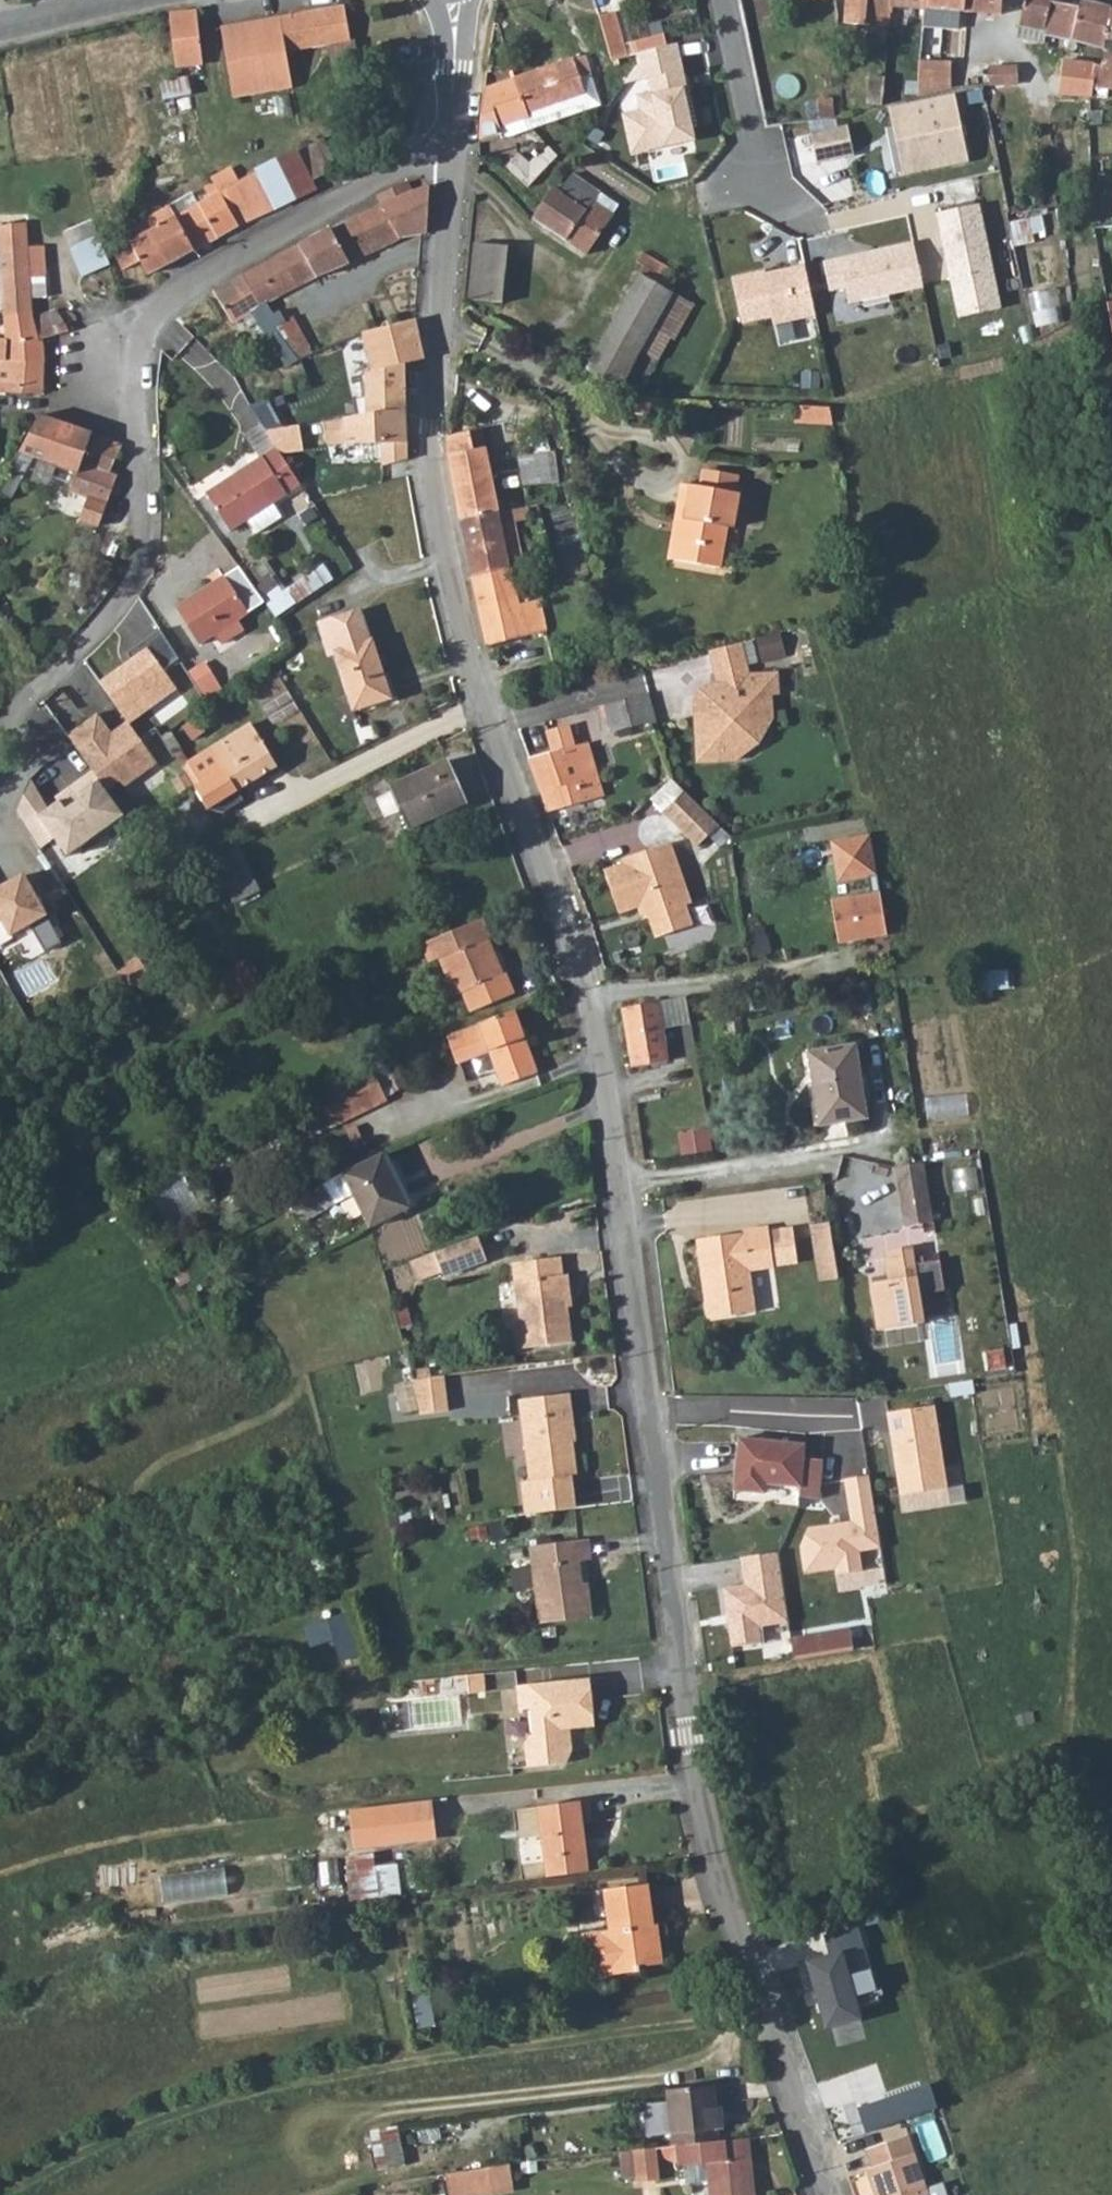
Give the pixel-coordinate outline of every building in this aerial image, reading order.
[(843,22),(888,25),(890,5),(890,0),(845,0),(843,22)] [(924,8),(946,9),(964,10),(964,0),(925,0),(924,8)] [(964,10),(999,13),(1000,0),(964,0),(964,10)] [(1018,25),(1043,30),(1041,34),(1099,47),(1108,9),(1093,5),(1094,0),(1078,0),(1077,6),(1060,3),(1060,0),(1023,0),(1018,25)] [(1099,47),(1105,48),(1111,50),(1111,3),(1109,2),(1108,9),(1099,47)] [(284,53),(325,45),(349,41),(342,7),(220,30),(233,98),(291,87),(284,53)] [(195,12),(169,14),(175,67),(201,64),(195,12)] [(615,12),(599,16),(611,61),(627,57),(615,12)] [(633,56),(634,55),(668,46),(664,33),(629,43),(633,56)] [(349,41),(325,45),(329,66),(356,61),(352,40),(349,41)] [(373,45),(376,61),(388,59),(385,42),(373,45)] [(625,111),(635,152),(703,136),(681,44),(668,46),(634,55),(641,79),(648,77),(651,92),(640,94),(643,107),(625,111)] [(1103,57),(1100,66),(1062,61),(1057,92),(1098,95),(1098,88),(1111,89),(1111,53),(1104,51),(1103,57)] [(579,78),(588,75),(582,55),(515,78),(527,113),(583,94),(579,78)] [(1015,83),(1014,67),(986,68),(987,84),(1015,83)] [(527,113),(533,129),(598,105),(588,75),(579,78),(583,94),(527,113)] [(864,104),(878,105),(881,77),(867,76),(864,104)] [(916,77),(914,97),(945,91),(945,78),(916,77)] [(160,84),(164,100),(190,94),(186,78),(160,84)] [(485,88),(480,140),(501,134),(503,138),(533,129),(527,113),(515,78),(485,88)] [(945,78),(945,91),(958,89),(958,78),(945,78)] [(834,116),(833,91),(818,92),(819,117),(834,116)] [(951,94),(889,108),(904,173),(966,160),(951,94)] [(847,126),(811,134),(818,164),(853,156),(847,126)] [(230,232),(318,189),(315,180),(341,165),(326,137),(299,151),(297,148),(256,170),(257,172),(234,184),(219,193),(213,183),(204,188),(209,198),(196,205),(191,195),(147,219),(152,229),(146,233),(141,222),(130,228),(136,239),(111,253),(122,272),(139,262),(147,277),(230,232)] [(518,154),(506,166),(529,187),(550,165),(539,155),(530,164),(518,154)] [(212,181),(213,183),(219,193),(234,184),(228,173),(212,181)] [(552,188),(532,218),(586,254),(619,205),(573,175),(560,193),(552,188)] [(376,196),(380,206),(383,205),(397,240),(424,234),(430,189),(426,186),(412,192),(405,183),(376,196)] [(978,204),(936,213),(959,317),(1000,309),(978,204)] [(346,220),(241,275),(260,307),(266,303),(320,275),(352,261),(397,240),(383,205),(380,206),(346,220)] [(2,316),(31,314),(30,300),(45,299),(42,247),(26,248),(24,225),(0,227),(0,281),(2,316)] [(108,264),(96,237),(70,249),(82,276),(108,264)] [(912,242),(822,262),(829,291),(845,288),(848,302),(922,286),(912,242)] [(507,246),(474,244),(470,300),(502,303),(507,246)] [(643,267),(585,371),(639,399),(658,362),(638,352),(652,327),(670,292),(674,286),(667,283),(674,271),(642,253),(636,263),(643,267)] [(803,265),(765,273),(764,270),(732,277),(743,324),(772,317),(773,324),(814,315),(803,265)] [(241,275),(213,292),(232,323),(241,317),(250,312),(256,323),(285,370),(297,362),(284,342),(276,328),(284,323),(278,312),(273,315),(266,303),(260,307),(241,275)] [(692,305),(670,292),(652,327),(671,337),(673,339),(692,305)] [(1104,303),(1111,343),(1111,302),(1104,303)] [(36,340),(40,340),(49,337),(68,331),(55,311),(32,320),(36,340)] [(250,312),(241,317),(248,328),(256,323),(250,312)] [(3,394),(3,390),(40,390),(42,381),(42,358),(40,340),(36,340),(32,320),(31,314),(2,316),(4,339),(0,339),(0,394),(3,394)] [(289,320),(284,323),(276,328),(284,342),(297,334),(289,320)] [(362,334),(371,369),(405,360),(423,355),(414,320),(362,334)] [(638,352),(658,362),(671,337),(652,327),(638,352)] [(297,362),(310,354),(297,334),(284,342),(297,362)] [(365,416),(403,410),(405,360),(371,369),(366,370),(365,416)] [(834,424),(831,408),(797,407),(796,407),(796,422),(834,424)] [(365,416),(325,422),(329,445),(380,437),(384,464),(407,460),(406,409),(403,410),(365,416)] [(67,425),(42,415),(22,452),(52,464),(67,425)] [(81,461),(91,434),(67,425),(52,464),(76,473),(81,461)] [(259,458),(275,447),(261,426),(245,437),(259,458)] [(449,455),(462,518),(500,511),(488,447),(475,450),(472,432),(451,436),(449,455)] [(110,472),(120,445),(91,434),(81,461),(110,472)] [(270,504),(300,484),(275,447),(259,458),(205,494),(229,531),(246,520),(257,536),(281,520),(270,504)] [(558,482),(554,453),(519,458),(523,487),(558,482)] [(118,475),(110,472),(81,461),(76,473),(69,491),(88,498),(80,519),(98,526),(118,475)] [(703,471),(700,489),(733,495),(736,477),(703,471)] [(681,485),(675,517),(683,518),(676,561),(720,569),(727,527),(734,528),(740,496),(733,495),(700,489),(681,485)] [(462,518),(486,644),(543,633),(537,601),(517,604),(510,567),(523,564),(515,523),(532,520),(529,505),(500,511),(462,518)] [(675,517),(667,559),(676,561),(683,518),(675,517)] [(273,573),(258,582),(276,612),(334,579),(325,563),(282,588),(273,573)] [(239,567),(176,609),(199,644),(216,633),(222,642),(244,628),(238,619),(263,603),(239,567)] [(360,609),(317,623),(328,656),(335,653),(354,711),(393,698),(373,640),(371,641),(360,609)] [(159,629),(126,653),(130,659),(99,682),(129,723),(177,688),(163,669),(179,658),(159,629)] [(747,638),(753,662),(788,654),(782,630),(747,638)] [(205,661),(188,672),(199,689),(216,677),(205,661)] [(700,702),(696,704),(699,761),(734,759),(737,751),(740,743),(744,737),(750,730),(756,726),(762,723),(770,721),(768,696),(778,695),(777,674),(742,677),(725,681),(725,688),(710,688),(708,692),(706,695),(703,698),(700,702)] [(667,708),(663,692),(646,696),(650,713),(667,708)] [(645,725),(646,729),(654,727),(650,713),(646,696),(604,707),(611,733),(623,730),(626,737),(631,735),(631,728),(645,725)] [(95,713),(65,735),(107,789),(119,780),(123,787),(156,762),(125,721),(109,732),(95,713)] [(276,765),(251,724),(189,762),(201,783),(195,787),(208,808),(223,811),(244,798),(238,789),(276,765)] [(565,728),(545,734),(551,754),(527,761),(546,816),(603,796),(586,744),(572,748),(565,728)] [(446,762),(388,789),(407,829),(465,803),(446,762)] [(65,810),(82,797),(79,794),(97,781),(91,773),(56,798),(59,801),(65,810)] [(42,847),(55,838),(38,816),(49,808),(30,781),(17,812),(42,847)] [(55,838),(66,854),(113,821),(110,818),(119,812),(97,781),(79,794),(82,797),(65,810),(59,801),(49,808),(38,816),(55,838)] [(682,793),(661,815),(695,849),(716,826),(682,793)] [(838,881),(874,874),(867,836),(831,842),(838,881)] [(617,864),(598,870),(611,915),(630,909),(638,914),(640,920),(646,941),(684,930),(678,910),(684,908),(666,846),(616,860),(617,864)] [(259,891),(237,848),(212,861),(234,904),(259,891)] [(0,918),(10,936),(46,916),(24,875),(0,888),(0,918)] [(885,935),(877,893),(830,901),(837,945),(885,935)] [(638,914),(630,909),(634,922),(640,920),(638,914)] [(512,994),(481,920),(422,945),(430,963),(438,959),(454,996),(461,993),(469,1012),(512,994)] [(216,976),(231,1002),(264,983),(249,956),(216,976)] [(684,998),(656,1003),(657,1010),(667,1008),(670,1028),(689,1025),(684,998)] [(657,1010),(656,1003),(621,1009),(632,1068),(666,1061),(661,1030),(670,1028),(667,1008),(657,1010)] [(536,1073),(513,1012),(446,1038),(456,1064),(489,1051),(502,1086),(536,1073)] [(806,1051),(818,1125),(866,1117),(854,1044),(806,1051)] [(190,1076),(200,1077),(203,1061),(193,1058),(190,1076)] [(370,1070),(317,1097),(332,1126),(385,1100),(370,1070)] [(710,1129),(678,1134),(681,1153),(712,1149),(710,1129)] [(382,1155),(291,1203),(301,1221),(353,1194),(371,1227),(409,1207),(382,1155)] [(902,1226),(932,1222),(923,1162),(893,1167),(902,1226)] [(185,1170),(147,1186),(163,1224),(201,1208),(185,1170)] [(810,1227),(819,1281),(838,1278),(829,1224),(810,1227)] [(767,1230),(767,1227),(743,1230),(743,1233),(696,1239),(707,1319),(754,1312),(748,1271),(796,1265),(791,1227),(767,1230)] [(417,1282),(441,1273),(442,1276),(486,1259),(477,1236),(409,1261),(417,1282)] [(888,1281),(872,1283),(879,1332),(921,1326),(916,1294),(943,1291),(939,1262),(914,1266),(912,1247),(884,1251),(888,1281)] [(573,1342),(569,1308),(567,1299),(572,1298),(569,1276),(564,1277),(561,1258),(513,1264),(521,1331),(517,1331),(519,1349),(573,1342)] [(419,1410),(420,1415),(448,1411),(446,1375),(413,1380),(419,1410)] [(419,1410),(413,1380),(395,1383),(401,1413),(419,1410)] [(574,1440),(568,1392),(519,1399),(523,1428),(526,1451),(530,1479),(520,1480),(525,1516),(578,1508),(574,1474),(576,1474),(571,1440),(574,1440)] [(935,1407),(887,1413),(899,1494),(947,1487),(935,1407)] [(511,1453),(526,1451),(523,1428),(507,1430),(511,1453)] [(804,1445),(739,1439),(735,1491),(766,1493),(767,1484),(800,1487),(799,1497),(818,1499),(821,1461),(803,1459),(804,1445)] [(840,1587),(885,1579),(868,1477),(845,1481),(852,1523),(808,1530),(801,1549),(805,1572),(836,1567),(840,1587)] [(589,1559),(586,1538),(529,1546),(539,1623),(593,1616),(588,1582),(582,1583),(579,1561),(589,1559)] [(744,1584),(722,1587),(730,1648),(760,1644),(762,1658),(788,1654),(785,1632),(790,1632),(780,1552),(740,1557),(744,1584)] [(340,1661),(363,1654),(350,1613),(307,1626),(314,1647),(334,1641),(340,1661)] [(792,1661),(850,1651),(846,1630),(788,1639),(792,1661)] [(519,1711),(529,1710),(532,1736),(525,1745),(527,1765),(567,1761),(572,1749),(570,1726),(593,1724),(588,1679),(517,1687),(519,1711)] [(588,1800),(537,1806),(547,1877),(589,1871),(583,1822),(591,1821),(588,1800)] [(431,1801),(351,1808),(355,1849),(437,1842),(431,1801)] [(402,1865),(372,1861),(369,1889),(399,1893),(402,1865)] [(227,1863),(162,1873),(166,1902),(231,1891),(227,1863)] [(648,1884),(605,1889),(610,1931),(577,1935),(582,1977),(641,1970),(641,1967),(663,1964),(659,1925),(653,1926),(648,1884)] [(859,2015),(855,2004),(878,1998),(857,1926),(823,1936),(829,1956),(809,1962),(827,2024),(859,2015)] [(711,2084),(666,2090),(667,2103),(671,2133),(716,2127),(722,2127),(720,2108),(714,2108),(711,2084)] [(916,2089),(924,2113),(936,2109),(928,2084),(916,2089)] [(856,2108),(864,2133),(924,2113),(916,2089),(856,2108)] [(647,2136),(671,2133),(667,2103),(643,2106),(647,2136)] [(379,2163),(406,2159),(401,2125),(373,2129),(379,2163)] [(673,2148),(718,2142),(716,2127),(671,2133),(673,2148)] [(906,2138),(865,2150),(872,2170),(867,2172),(874,2194),(924,2194),(906,2138)] [(749,2139),(718,2142),(673,2148),(675,2168),(706,2164),(710,2194),(756,2194),(749,2139)] [(660,2184),(655,2148),(633,2151),(637,2178),(638,2187),(660,2184)] [(637,2178),(633,2151),(619,2153),(622,2180),(637,2178)] [(489,2168),(492,2194),(513,2192),(509,2166),(489,2168)] [(447,2174),(450,2194),(490,2194),(492,2194),(489,2168),(447,2174)]
